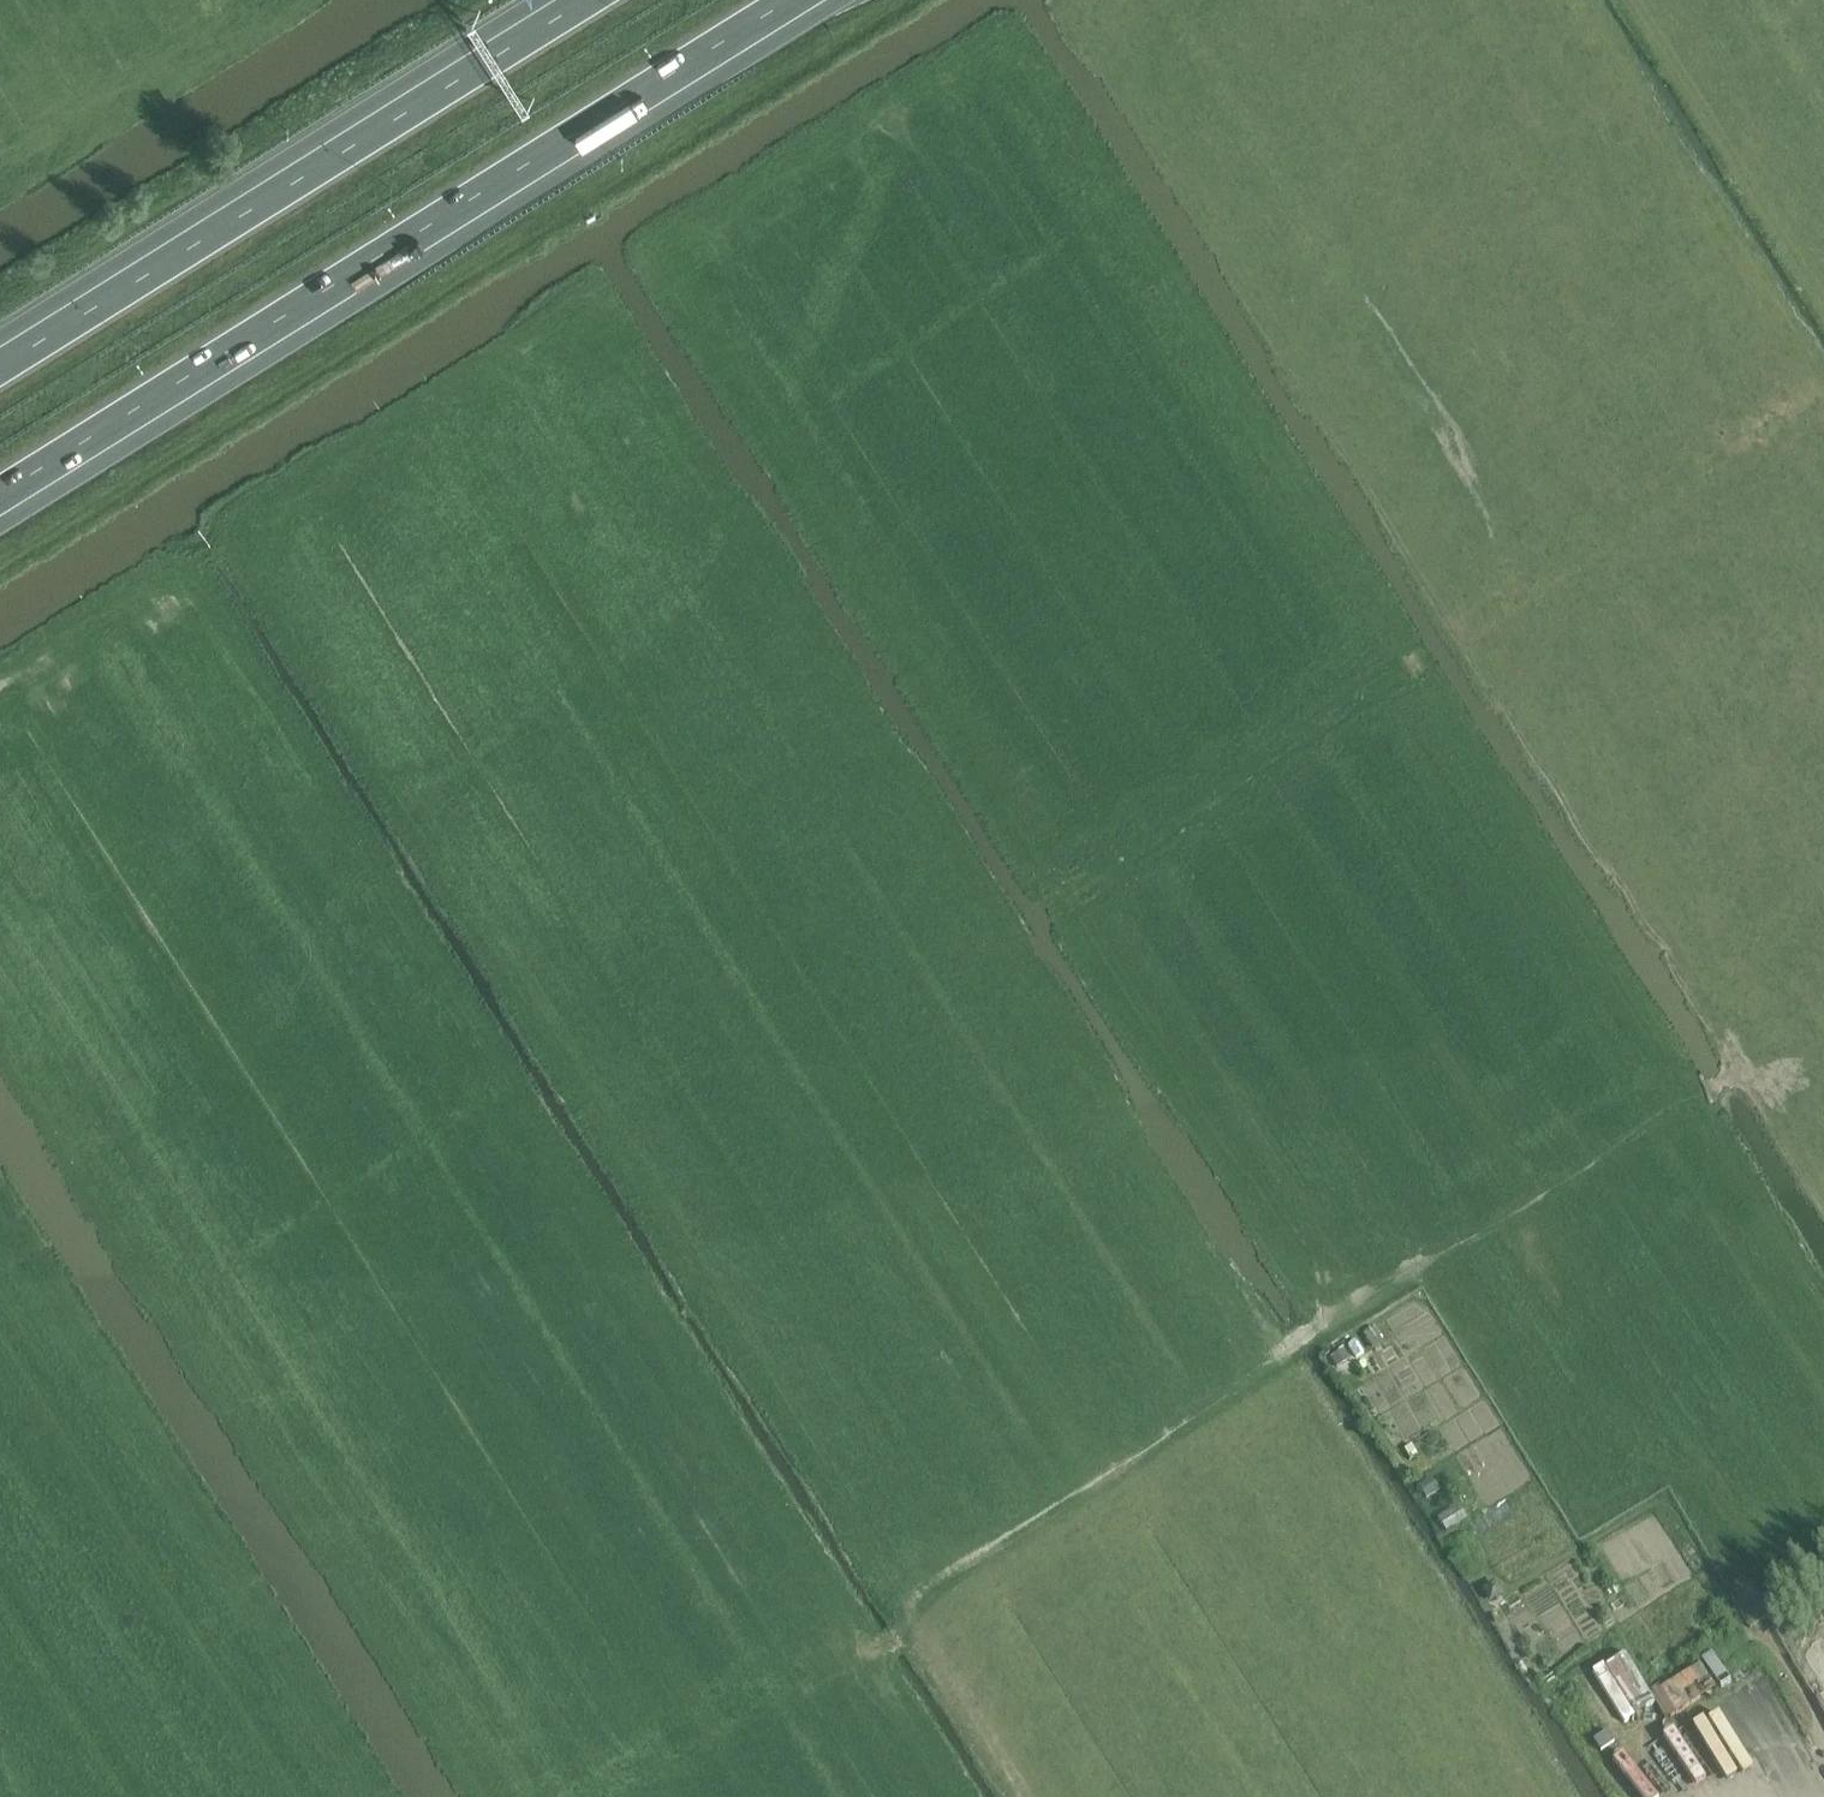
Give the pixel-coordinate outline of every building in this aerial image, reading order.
[(1332,1358),(1338,1368),(1349,1361),(1343,1351),(1332,1358)] [(1427,1498),(1439,1491),(1431,1479),(1420,1487),(1427,1498)] [(1501,1594),(1495,1583),(1484,1589),(1491,1600),(1501,1594)] [(1702,1662),(1652,1690),(1629,1649),(1596,1668),(1624,1720),(1659,1701),(1667,1714),(1695,1698),(1690,1690),(1712,1679),(1702,1662)] [(1607,1731),(1593,1740),(1601,1751),(1615,1742),(1607,1731)] [(1632,1739),(1678,1796),(1679,1796),(1686,1791),(1640,1732),(1632,1739)]
